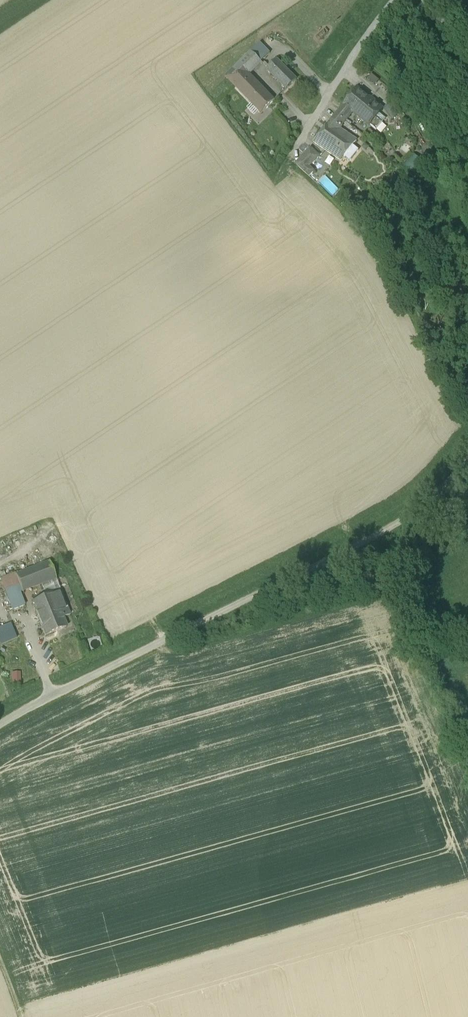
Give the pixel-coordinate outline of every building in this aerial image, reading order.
[(270,54),(260,43),(251,52),(261,62),(270,54)] [(251,52),(225,77),(236,88),(250,75),(262,63),(261,62),(251,52)] [(296,80),(276,60),(267,70),(286,90),(296,80)] [(275,101),(250,75),(236,88),(261,115),(275,101)] [(382,111),(357,90),(344,105),(352,111),(369,126),(375,118),(382,111)] [(335,97),(331,102),(339,108),(343,104),(335,97)] [(391,103),(383,112),(394,121),(401,111),(391,103)] [(352,111),(344,105),(336,115),(344,121),(352,111)] [(344,121),(336,115),(332,120),(340,125),(344,121)] [(375,118),(369,126),(376,131),(382,124),(375,118)] [(340,125),(332,120),(313,143),(340,160),(343,156),(352,146),(356,142),(339,129),(342,126),(340,125)] [(352,146),(343,156),(346,159),(355,149),(352,146)] [(414,155),(405,164),(412,171),(421,163),(414,155)] [(307,163),(302,168),(311,176),(315,171),(307,163)] [(49,562),(16,575),(20,586),(22,592),(41,585),(56,579),(49,562)] [(16,575),(1,580),(5,591),(20,586),(16,575)] [(56,579),(41,585),(46,597),(61,591),(56,579)] [(20,586),(5,591),(13,611),(24,606),(19,593),(22,592),(20,586)] [(46,597),(32,603),(38,617),(59,609),(62,618),(70,615),(61,591),(46,597)] [(59,609),(38,617),(46,636),(66,627),(62,618),(59,609)] [(1,645),(18,639),(12,623),(0,628),(0,643),(1,645)] [(21,672),(11,672),(12,684),(21,684),(21,672)]
